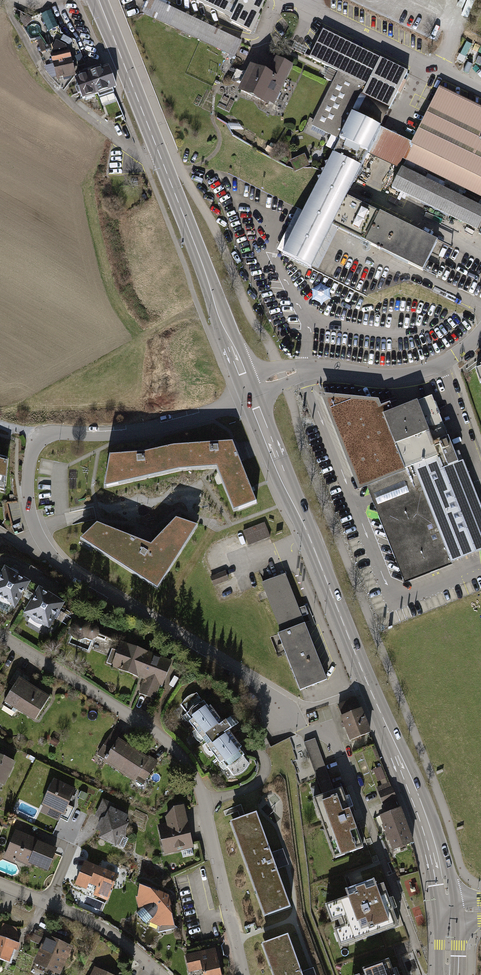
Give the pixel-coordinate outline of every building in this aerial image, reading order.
[(234,20),(244,0),(193,0),(234,20)] [(234,20),(232,24),(251,32),(266,0),(244,0),(234,20)] [(28,28),(33,23),(28,18),(23,22),(28,28)] [(384,59),(325,31),(312,58),(341,72),(370,87),(384,59)] [(58,80),(75,76),(68,51),(67,51),(66,46),(57,41),(54,47),(54,48),(52,51),(53,55),(52,55),(58,80)] [(254,67),(242,91),(276,108),(296,66),(278,57),(270,74),(254,67)] [(411,72),(384,59),(370,87),(366,95),(394,108),(411,72)] [(98,95),(114,89),(107,68),(90,74),(98,95)] [(370,87),(341,72),(314,127),(344,141),(345,138),(358,113),(385,126),(394,108),(366,95),(370,87)] [(98,95),(90,74),(75,79),(82,100),(98,95)] [(440,88),(412,146),(405,161),(480,197),(480,108),(440,88)] [(358,113),(345,138),(373,151),(384,128),(385,126),(358,113)] [(373,151),(371,155),(401,170),(405,161),(412,146),(409,144),(410,141),(384,128),(373,151)] [(373,151),(345,138),(344,141),(308,214),(299,210),(279,251),(322,271),(342,230),(336,227),(350,197),(371,155),(373,151)] [(307,155),(293,158),(295,167),(309,164),(307,155)] [(405,168),(394,189),(480,232),(480,206),(405,168)] [(381,212),(350,197),(336,227),(342,230),(366,242),(381,212)] [(426,271),(441,241),(381,212),(366,242),(426,271)] [(407,585),(480,555),(480,501),(465,461),(445,469),(441,458),(445,456),(422,401),(386,415),(408,470),(386,479),(388,483),(369,490),(407,585)] [(178,447),(182,472),(223,468),(239,513),(263,504),(238,441),(178,447)] [(110,488),(182,472),(178,447),(149,454),(115,456),(110,488)] [(9,495),(12,463),(0,460),(0,493),(9,495)] [(82,541),(158,591),(199,529),(177,522),(152,548),(98,525),(82,541)] [(265,525),(245,532),(250,547),(271,539),(265,525)] [(35,584),(7,567),(0,578),(0,597),(19,609),(35,584)] [(226,573),(211,579),(215,588),(230,582),(226,573)] [(263,583),(282,633),(305,624),(285,575),(263,583)] [(70,603),(42,587),(26,614),(54,631),(70,603)] [(279,634),(301,690),(326,680),(305,624),(282,633),(279,634)] [(177,662),(124,641),(113,668),(144,680),(138,694),(160,703),(177,662)] [(56,699),(22,679),(8,703),(41,722),(56,699)] [(235,742),(198,694),(182,706),(234,775),(251,763),(235,742)] [(342,718),(351,740),(370,733),(361,710),(342,718)] [(315,738),(303,742),(322,796),(334,791),(315,738)] [(139,751),(122,739),(106,762),(124,774),(139,751)] [(160,764),(139,751),(124,774),(145,787),(160,764)] [(19,762),(0,754),(0,784),(8,788),(19,762)] [(374,770),(378,781),(386,778),(381,767),(374,770)] [(80,789),(56,779),(44,806),(68,816),(80,789)] [(378,789),(383,802),(396,797),(390,784),(378,789)] [(322,796),(314,798),(336,860),(368,849),(347,787),(334,791),(322,796)] [(139,817),(103,803),(97,818),(102,820),(98,830),(104,832),(101,839),(127,849),(139,817)] [(170,823),(160,826),(166,855),(196,849),(188,807),(179,808),(168,818),(170,823)] [(389,834),(407,828),(401,810),(383,817),(389,834)] [(271,854),(256,815),(230,825),(264,918),(290,908),(276,869),(287,865),(282,850),(271,854)] [(407,828),(389,834),(394,850),(412,843),(407,828)] [(62,847),(18,830),(7,857),(51,874),(62,847)] [(123,874),(87,860),(77,885),(97,892),(95,897),(112,904),(123,874)] [(351,897),(328,905),(343,945),(398,926),(382,877),(347,887),(351,897)] [(179,928),(173,896),(144,885),(141,897),(138,897),(138,909),(152,923),(162,926),(161,932),(179,928)] [(5,923),(0,938),(0,960),(14,964),(18,952),(21,953),(28,931),(5,923)] [(74,945),(37,931),(32,944),(42,947),(36,965),(63,974),(74,945)] [(312,967),(301,971),(287,935),(261,944),(272,974),(315,974),(312,967)] [(219,949),(188,955),(192,973),(206,970),(207,974),(225,974),(219,949)] [(355,974),(395,974),(393,968),(390,969),(388,963),(355,974)]
